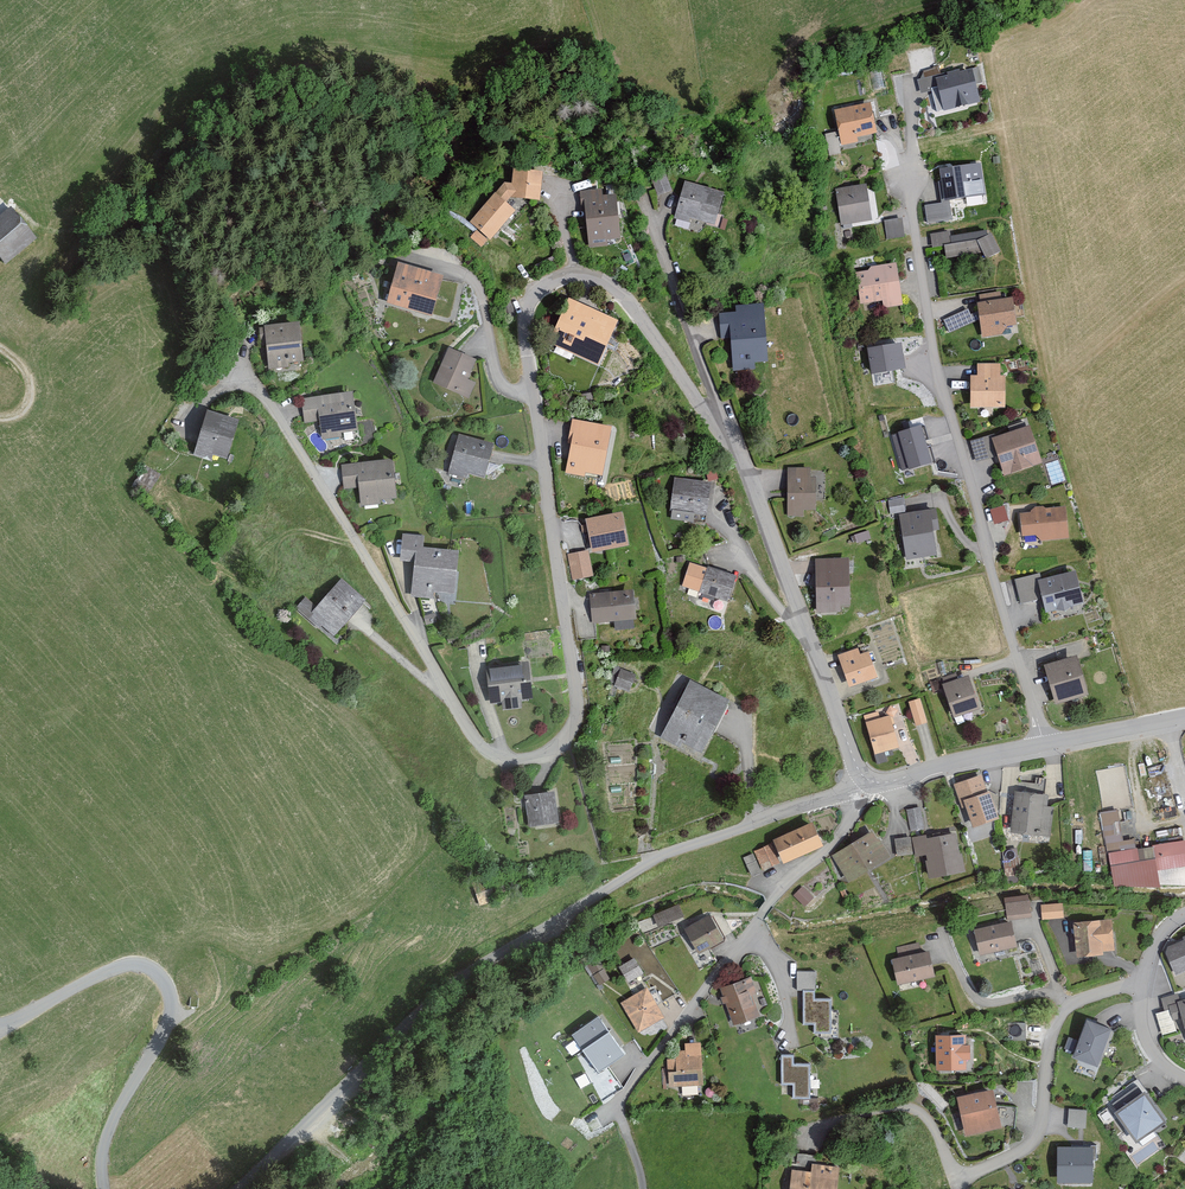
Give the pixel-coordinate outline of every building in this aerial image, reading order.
[(946,79),(934,82),(942,115),(978,106),(973,87),(981,86),(977,70),(968,72),(968,74),(960,76),(959,73),(946,76),(946,79)] [(919,83),(916,84),(920,97),(934,94),(931,80),(934,79),(932,72),(917,76),(919,83)] [(868,106),(833,113),(840,149),(856,146),(855,140),(874,137),(868,106)] [(980,183),(971,178),(970,168),(939,172),(943,203),(981,198),(980,183)] [(505,206),(510,199),(539,202),(541,175),(513,172),(511,186),(502,185),(468,225),(476,232),(470,240),(481,249),(487,241),(490,243),(515,214),(505,206)] [(663,173),(649,178),(656,195),(669,190),(663,173)] [(721,195),(683,184),(672,221),(687,225),(689,220),(712,227),(721,195)] [(865,187),(835,191),(839,227),(870,223),(865,187)] [(602,199),(601,191),(577,193),(579,209),(583,209),(586,249),(606,248),(606,243),(618,242),(615,198),(602,199)] [(5,211),(0,216),(0,263),(3,267),(32,242),(5,211)] [(900,220),(883,223),(887,241),(903,238),(900,220)] [(986,239),(983,234),(949,238),(949,234),(930,237),(932,251),(943,249),(945,261),(981,256),(985,262),(999,254),(990,237),(986,239)] [(870,269),(867,273),(855,275),(859,307),(881,304),(882,311),(900,308),(894,266),(870,269)] [(428,321),(440,279),(396,267),(384,308),(428,321)] [(980,340),(1002,338),(1006,328),(1015,327),(1011,301),(1000,302),(999,295),(979,297),(980,305),(976,305),(980,340)] [(498,304),(503,320),(515,316),(510,300),(498,304)] [(616,324),(565,303),(547,345),(598,367),(616,324)] [(762,305),(734,307),(734,313),(717,314),(719,341),(729,341),(731,371),(752,369),(752,365),(767,364),(762,305)] [(948,329),(974,319),(969,307),(943,317),(948,329)] [(263,329),(268,372),(292,370),(291,365),(300,364),(296,326),(263,329)] [(871,373),(906,368),(902,343),(868,348),(871,373)] [(467,382),(475,363),(447,351),(431,387),(466,402),(473,385),(467,382)] [(999,378),(999,366),(976,366),(976,379),(969,378),(969,411),(1004,411),(1004,378),(999,378)] [(354,434),(349,395),(299,401),(302,425),(317,423),(320,441),(341,439),(341,436),(354,434)] [(235,422),(203,415),(192,459),(211,464),(213,458),(225,461),(235,422)] [(610,430),(569,421),(565,444),(569,445),(563,476),(583,480),(584,476),(600,479),(610,430)] [(904,471),(932,463),(921,425),(893,433),(904,471)] [(1041,467),(1028,429),(1023,431),(1021,425),(1007,429),(1009,435),(995,439),(994,436),(969,444),(976,465),(996,458),(1003,479),(1041,467)] [(484,481),(493,447),(457,438),(447,478),(464,483),(466,477),(484,481)] [(393,502),(390,463),(340,467),(342,492),(356,491),(358,507),(379,506),(379,503),(393,502)] [(809,471),(787,470),(785,519),(802,519),(802,514),(813,514),(815,480),(808,480),(809,471)] [(704,519),(709,485),(673,481),(669,515),(704,519)] [(903,513),(901,501),(886,504),(888,516),(903,513)] [(1006,524),(1003,509),(989,512),(993,527),(1006,524)] [(1033,510),(1029,517),(1019,517),(1020,539),(1034,538),(1042,544),(1067,543),(1065,512),(1043,513),(1043,510),(1033,510)] [(933,511),(897,517),(904,561),(935,556),(931,533),(937,532),(933,511)] [(620,516),(585,523),(591,557),(626,550),(620,516)] [(869,541),(866,534),(850,540),(853,547),(869,541)] [(421,551),(422,539),(401,536),(398,564),(412,565),(408,599),(430,601),(431,595),(450,597),(455,555),(421,551)] [(591,578),(587,553),(566,557),(571,582),(591,578)] [(847,561),(814,563),(816,616),(839,615),(839,609),(849,609),(847,561)] [(726,604),(734,579),(706,569),(705,572),(689,566),(681,589),(726,604)] [(1073,575),(1040,583),(1039,577),(1014,582),(1020,607),(1040,602),(1044,616),(1081,607),(1073,575)] [(363,603),(339,581),(315,608),(305,599),(295,611),(330,641),(363,603)] [(630,593),(588,596),(590,624),(632,622),(630,593)] [(858,658),(855,651),(836,657),(846,690),(875,681),(867,655),(858,658)] [(1075,660),(1043,668),(1054,708),(1086,699),(1075,660)] [(510,669),(485,672),(490,706),(501,704),(502,712),(521,710),(520,703),(530,702),(525,664),(510,665),(510,669)] [(634,677),(619,671),(613,688),(627,693),(634,677)] [(944,687),(941,687),(952,721),(978,712),(968,679),(958,682),(956,676),(942,680),(944,687)] [(727,704),(687,683),(658,739),(698,760),(727,704)] [(919,702),(907,705),(914,728),(925,725),(919,702)] [(897,751),(887,717),(879,719),(877,714),(863,718),(876,765),(884,763),(882,755),(897,751)] [(984,800),(978,779),(954,787),(961,808),(984,800)] [(551,791),(522,796),(527,827),(555,822),(551,791)] [(1045,809),(1046,797),(1013,793),(1009,834),(1048,838),(1051,809),(1045,809)] [(925,829),(920,807),(905,810),(909,832),(925,829)] [(1100,813),(1114,887),(1184,885),(1184,841),(1137,850),(1134,838),(1125,840),(1119,810),(1100,813)] [(810,823),(772,841),(782,863),(820,845),(810,823)] [(871,830),(829,857),(846,882),(888,856),(871,830)] [(925,839),(924,835),(911,837),(914,857),(925,855),(926,861),(924,861),(927,878),(963,872),(960,855),(958,855),(954,834),(925,839)] [(910,852),(909,838),(893,840),(895,854),(910,852)] [(777,864),(769,846),(755,851),(764,870),(777,864)] [(496,898),(506,895),(499,874),(473,882),(480,906),(497,901),(496,898)] [(810,898),(800,888),(792,897),(802,907),(810,898)] [(1029,918),(1026,897),(1004,900),(1006,920),(1029,918)] [(1061,905),(1040,907),(1041,921),(1062,919),(1061,905)] [(681,917),(677,906),(653,916),(657,927),(681,917)] [(720,940),(707,916),(682,930),(696,954),(720,940)] [(1113,951),(1110,921),(1099,922),(1099,920),(1073,923),(1076,957),(1102,954),(1101,953),(1113,951)] [(1015,948),(1009,923),(973,931),(979,955),(1015,948)] [(1164,954),(1174,977),(1184,972),(1184,937),(1181,939),(1182,942),(1167,948),(1164,954)] [(934,977),(927,951),(920,953),(918,944),(896,950),(898,958),(890,960),(897,986),(934,977)] [(632,959),(617,968),(626,984),(641,975),(632,959)] [(813,973),(796,973),(796,989),(813,990),(813,973)] [(750,977),(719,988),(722,997),(719,998),(722,1006),(725,1005),(733,1027),(759,1017),(750,994),(755,992),(750,977)] [(663,1018),(645,988),(620,1003),(638,1033),(663,1018)] [(812,992),(802,992),(802,1025),(813,1025),(813,1033),(829,1033),(829,1000),(812,1000),(812,992)] [(1179,1001),(1177,995),(1160,1000),(1164,1011),(1168,1010),(1172,1022),(1181,1020),(1184,1034),(1184,1000),(1179,1001)] [(599,1017),(572,1035),(599,1073),(625,1055),(599,1017)] [(1072,1057),(1096,1066),(1109,1028),(1085,1019),(1077,1041),(1067,1038),(1063,1050),(1074,1054),(1072,1057)] [(936,1070),(966,1070),(966,1037),(936,1037),(936,1070)] [(701,1087),(700,1054),(689,1055),(689,1052),(674,1052),(674,1059),(666,1060),(667,1088),(701,1087)] [(810,1101),(810,1065),(792,1065),(792,1057),(780,1057),(780,1087),(792,1087),(792,1101),(810,1101)] [(965,1137),(1001,1129),(1014,1129),(1015,1109),(995,1108),(990,1090),(956,1098),(965,1137)] [(1162,1120),(1142,1094),(1113,1115),(1133,1142),(1162,1120)] [(1085,1112),(1068,1111),(1066,1130),(1084,1131),(1085,1112)] [(1091,1149),(1056,1149),(1055,1183),(1090,1184),(1091,1149)] [(807,1168),(808,1157),(796,1156),(795,1166),(807,1168)] [(838,1170),(810,1166),(809,1174),(791,1171),(789,1188),(835,1188),(838,1170)]
